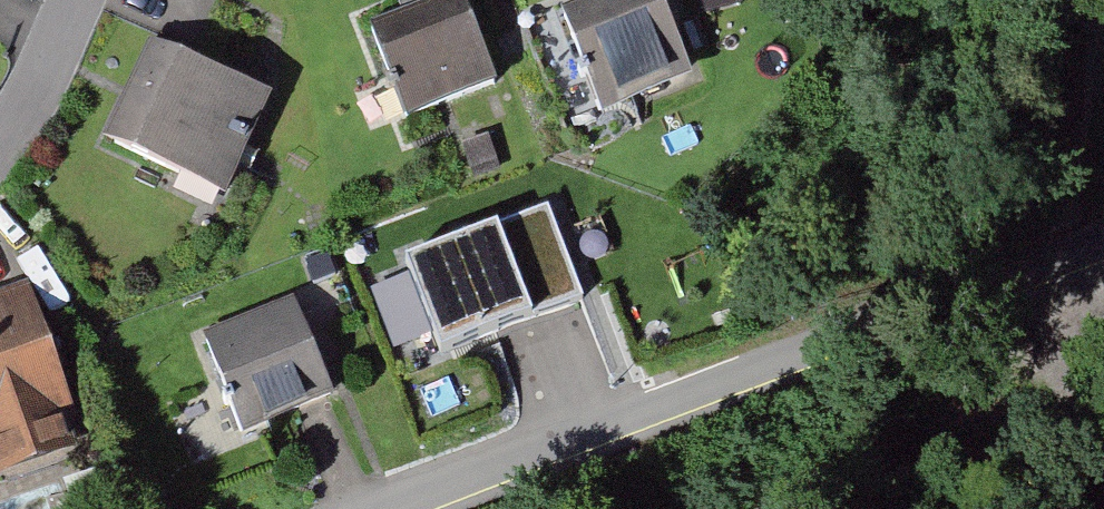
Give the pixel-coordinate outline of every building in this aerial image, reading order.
[(409,124),(502,88),(477,34),(486,31),(473,0),(445,0),(429,7),(426,0),(415,0),(402,5),(405,17),(371,32),(409,124)] [(601,116),(692,81),(661,0),(572,0),(558,5),(601,116)] [(92,169),(217,227),(274,114),(227,91),(217,108),(176,89),(181,79),(153,67),(149,76),(139,69),(92,169)] [(463,148),(475,180),(503,169),(492,138),(463,148)] [(405,268),(441,367),(533,334),(497,234),(405,268)] [(0,326),(0,506),(74,478),(63,449),(72,445),(23,317),(0,326)] [(195,362),(233,461),(326,427),(288,328),(195,362)]
